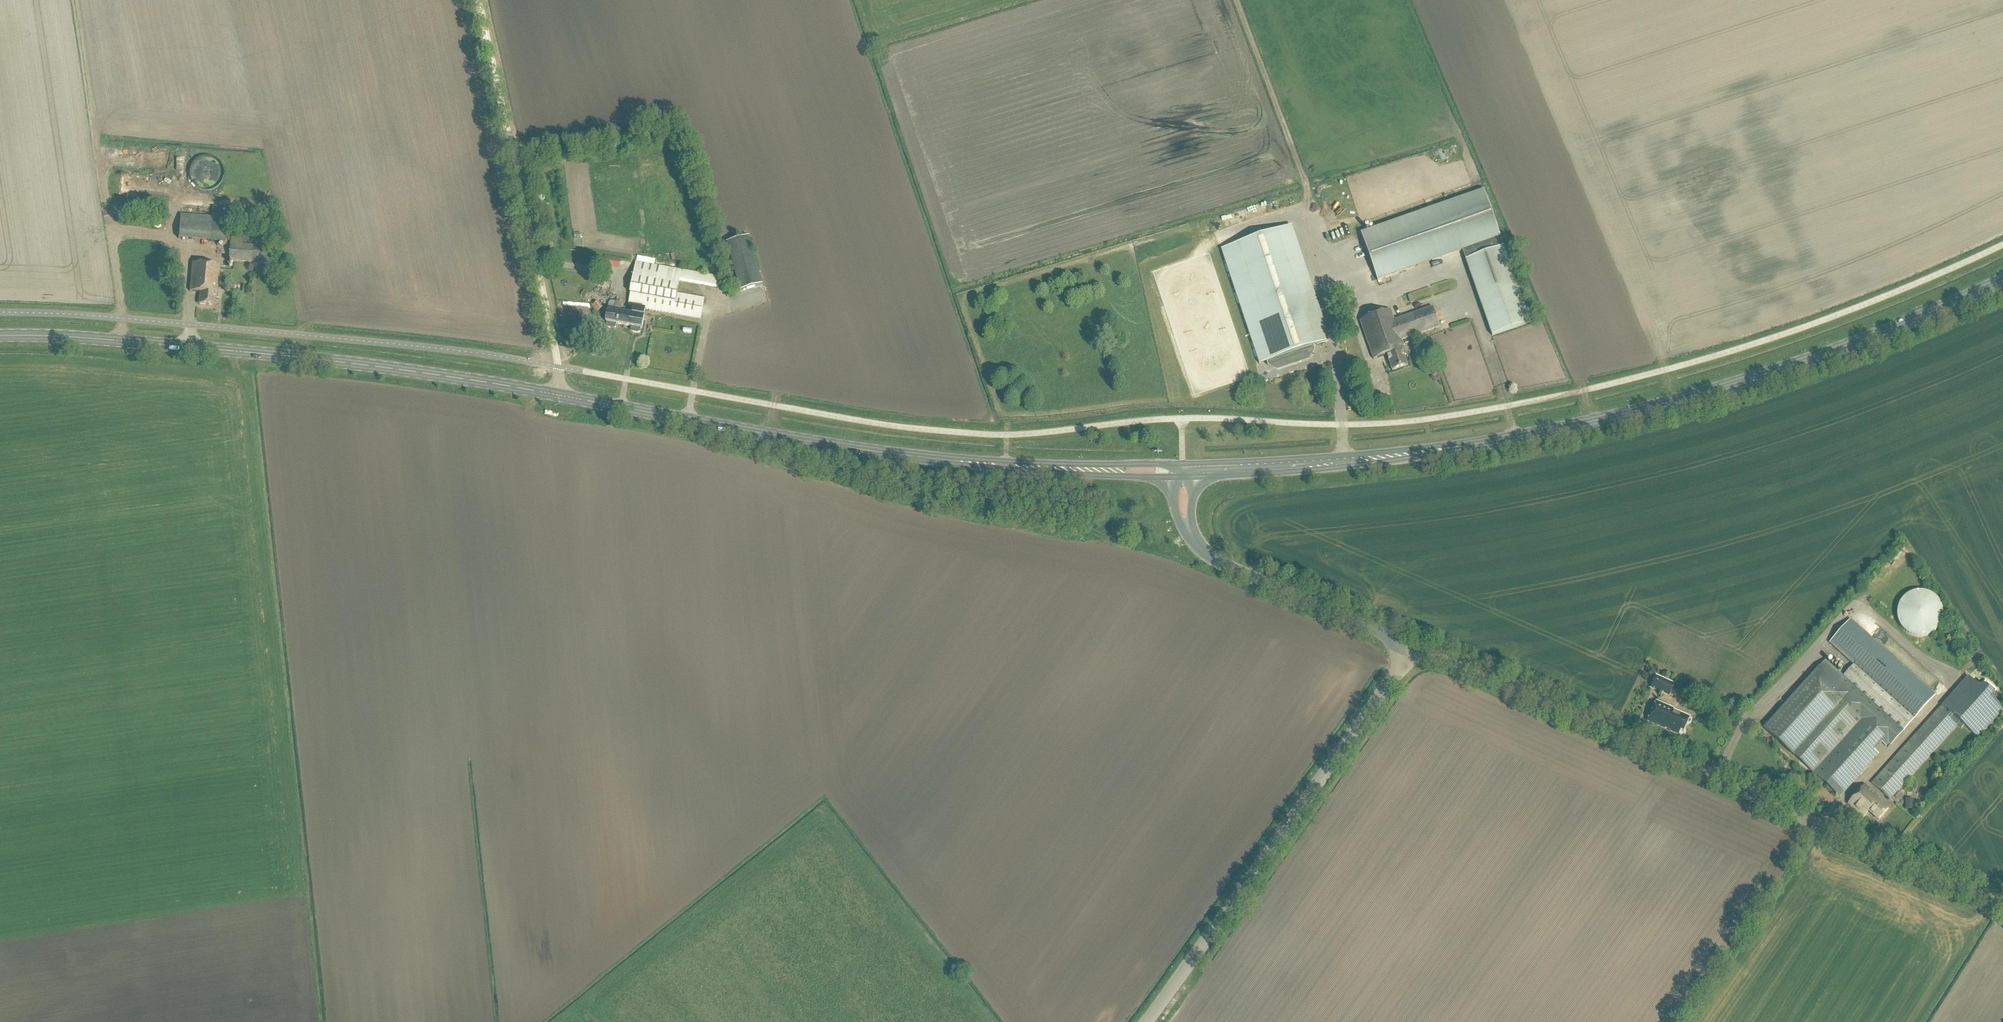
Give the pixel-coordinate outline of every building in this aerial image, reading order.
[(1350,184),(1355,197),(1359,195),(1354,183),(1350,184)] [(1377,282),(1462,253),(1492,337),(1530,324),(1483,191),(1360,234),(1377,282)] [(1402,213),(1415,209),(1413,204),(1400,207),(1402,213)] [(178,240),(225,243),(228,209),(213,207),(211,217),(180,215),(178,240)] [(1335,240),(1341,237),(1335,223),(1330,225),(1335,240)] [(1269,366),(1276,370),(1309,359),(1313,350),(1312,347),(1328,342),(1290,228),(1221,251),(1259,365),(1268,362),(1269,366)] [(228,261),(268,264),(269,247),(254,245),(255,237),(230,235),(228,261)] [(727,244),(740,293),(763,286),(749,238),(727,244)] [(200,306),(216,307),(217,295),(218,295),(221,267),(193,264),(190,293),(201,294),(200,306)] [(626,315),(624,327),(632,328),(631,332),(633,334),(638,334),(640,334),(641,330),(642,330),(644,318),(639,317),(640,310),(700,321),(704,300),(677,295),(680,282),(719,289),(720,279),(682,272),(637,264),(629,308),(634,309),(633,316),(626,315)] [(619,298),(622,290),(616,288),(614,296),(619,298)] [(608,311),(606,324),(607,324),(607,328),(608,329),(613,330),(615,329),(616,325),(624,327),(626,315),(622,314),(623,305),(617,303),(616,313),(608,311)] [(1387,356),(1392,372),(1407,367),(1404,357),(1406,356),(1401,341),(1439,328),(1432,308),(1394,322),(1390,311),(1360,322),(1373,361),(1387,356)] [(1261,374),(1264,386),(1273,384),(1270,371),(1261,374)] [(1910,595),(1901,602),(1897,613),(1899,625),(1907,633),(1918,637),(1929,635),(1938,627),(1942,616),(1940,605),(1932,596),(1921,592),(1910,595)] [(1824,662),(1763,728),(1792,756),(1812,773),(1838,797),(1877,755),(1872,751),(1880,743),(1884,747),(1887,744),(1889,746),(1902,732),(1913,719),(1934,696),(1850,621),(1829,645),(1854,666),(1843,678),(1824,662)] [(1872,640),(1878,635),(1870,626),(1864,630),(1872,640)] [(1650,689),(1670,697),(1675,684),(1656,676),(1650,689)] [(1942,707),(1977,739),(2002,711),(2002,710),(1992,699),(1995,696),(1982,684),(1979,688),(1968,678),(1942,707)] [(1666,732),(1673,735),(1675,731),(1679,733),(1685,718),(1667,711),(1668,710),(1654,704),(1646,724),(1660,729),(1661,725),(1668,728),(1666,732)] [(1867,812),(1878,820),(1887,809),(1877,801),(1882,795),(1889,799),(1957,725),(1939,709),(1870,784),(1873,787),(1869,792),(1863,785),(1847,804),(1862,818),(1867,812)]
